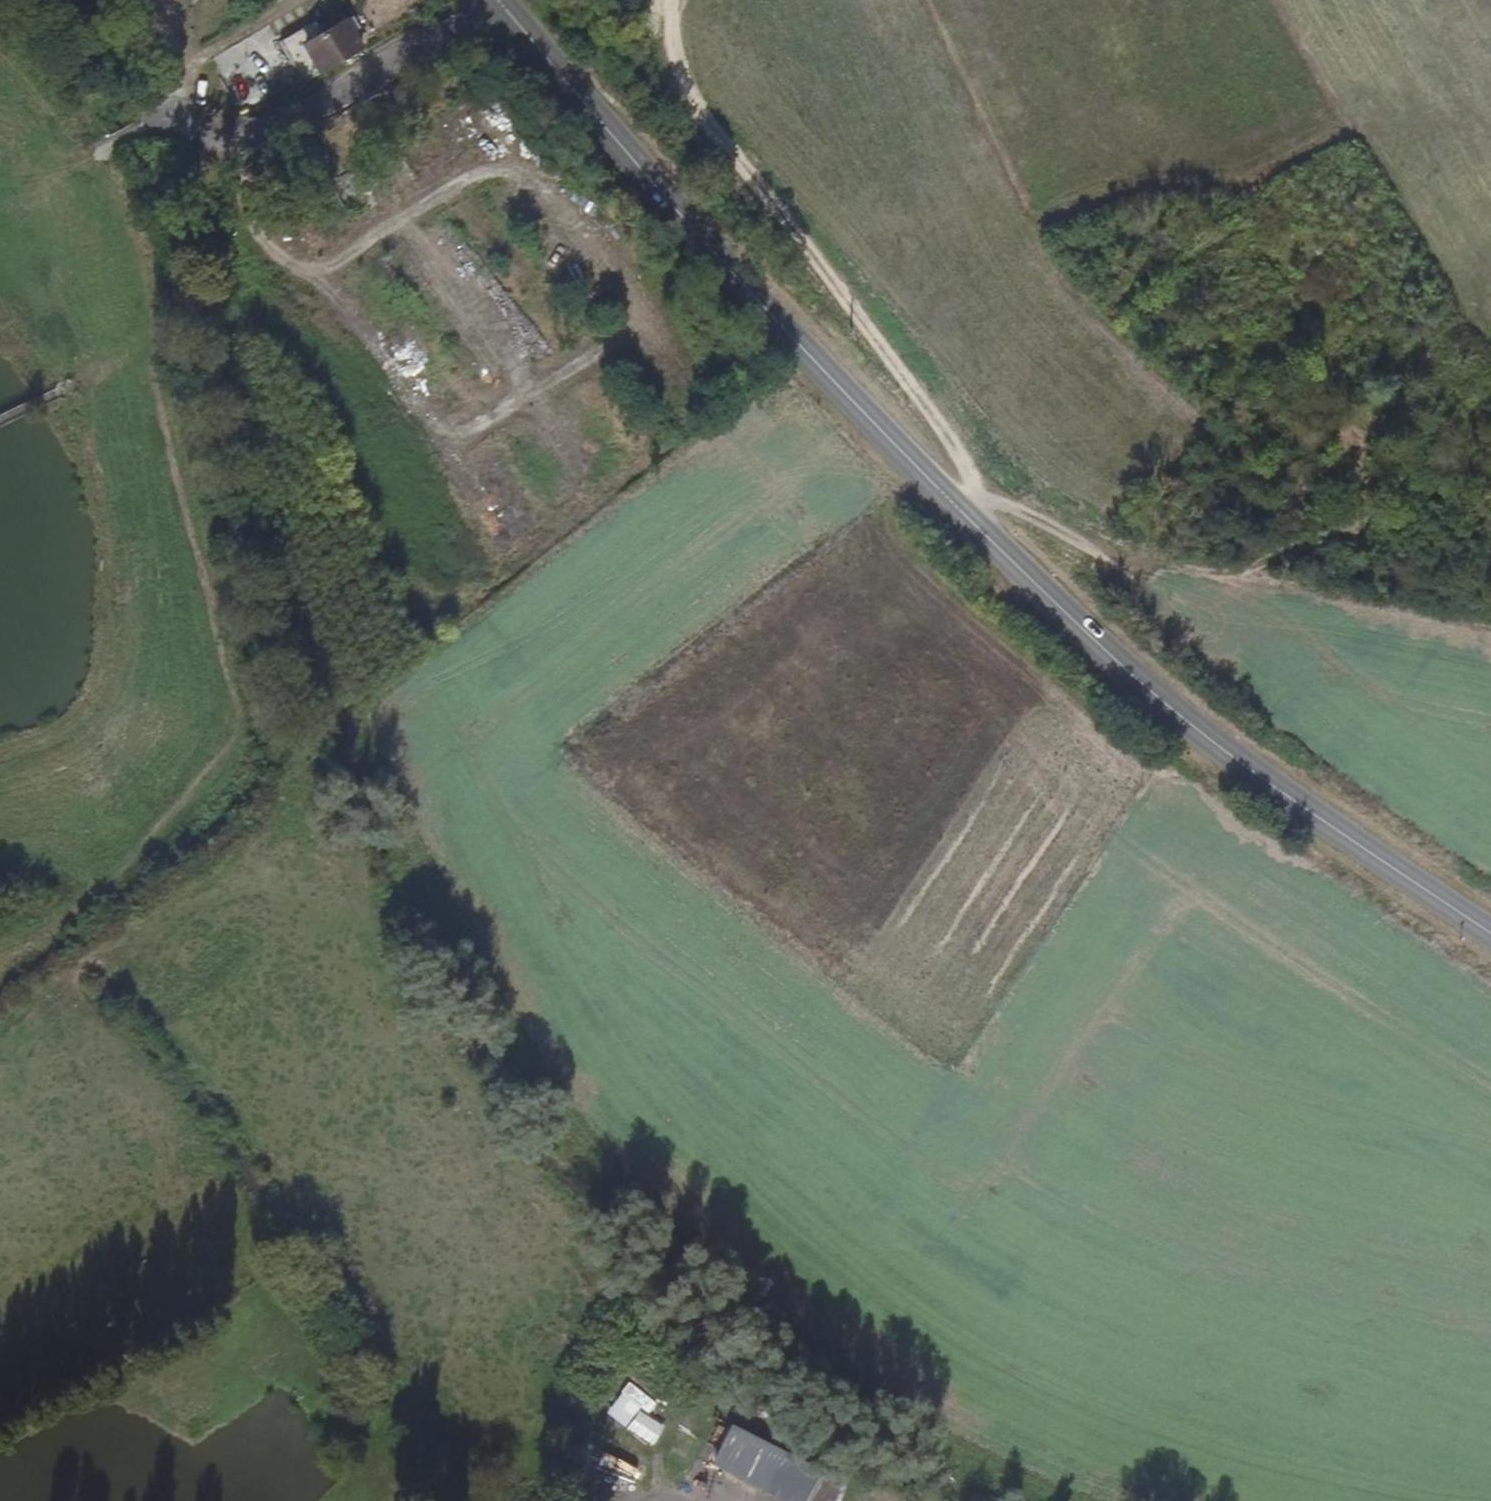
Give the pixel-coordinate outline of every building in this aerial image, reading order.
[(332,15),(311,26),(302,10),(264,32),(292,77),(349,41),(332,15)] [(721,1496),(729,1500),(738,1500),(758,1464),(742,1455),(721,1496)] [(758,1464),(738,1500),(828,1500),(758,1464)]
